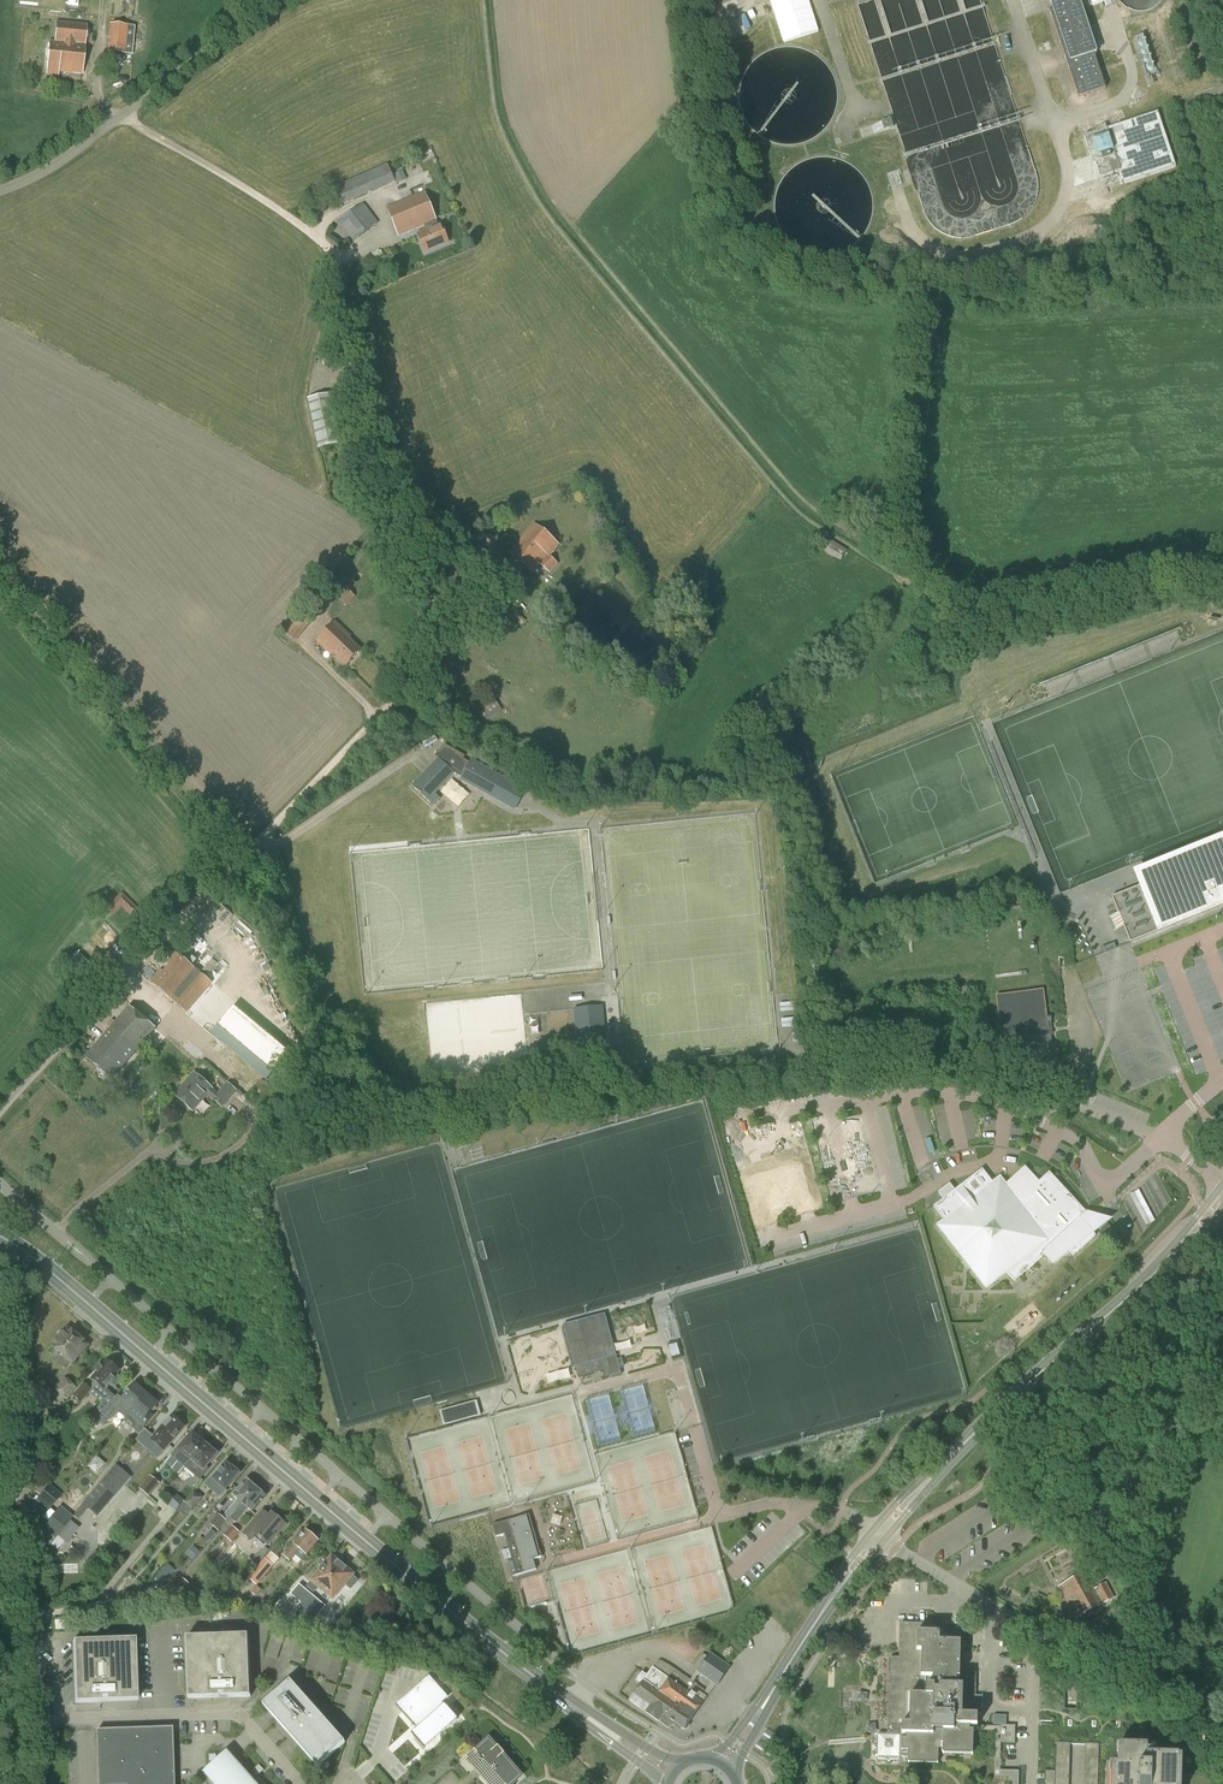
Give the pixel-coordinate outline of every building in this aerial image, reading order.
[(1049,10),(1078,98),(1105,89),(1100,73),(1099,69),(1094,55),(1097,54),(1079,0),(1049,0),(1052,9),(1049,10)] [(1120,2),(1122,3),(1124,5),(1126,7),(1128,8),(1130,9),(1132,10),(1134,11),(1137,11),(1140,11),(1142,11),(1144,11),(1147,11),(1148,10),(1151,9),(1153,9),(1155,7),(1156,6),(1158,5),(1160,3),(1162,1),(1163,0),(1119,0),(1120,2)] [(55,24),(54,43),(49,43),(47,71),(83,74),(85,25),(55,24)] [(109,25),(107,53),(132,56),(134,27),(109,25)] [(1116,172),(1121,185),(1176,167),(1157,112),(1083,136),(1093,164),(1095,163),(1100,178),(1116,172)] [(892,131),(889,122),(879,125),(882,134),(892,131)] [(336,187),(345,204),(395,183),(388,165),(336,187)] [(399,237),(427,225),(436,222),(424,194),(387,209),(399,237)] [(339,223),(354,242),(378,223),(363,204),(339,223)] [(436,222),(427,225),(430,230),(418,235),(426,252),(448,243),(441,226),(438,227),(436,222)] [(336,393),(308,400),(321,449),(348,443),(336,393)] [(510,553),(532,572),(539,564),(550,574),(558,564),(550,558),(559,546),(534,524),(510,553)] [(823,551),(841,561),(847,550),(830,540),(823,551)] [(319,589),(309,599),(319,608),(328,598),(319,589)] [(348,590),(339,599),(347,607),(355,597),(348,590)] [(282,631),(293,642),(308,627),(297,615),(282,631)] [(334,654),(347,666),(361,651),(349,639),(351,637),(335,622),(317,641),(333,656),(334,654)] [(500,715),(501,713),(500,712),(502,711),(491,697),(475,710),(486,723),(499,713),(500,715)] [(471,760),(470,763),(464,760),(465,757),(445,745),(434,756),(436,757),(438,760),(412,787),(433,806),(440,799),(435,794),(454,774),(499,799),(516,808),(526,791),(471,760)] [(1170,855),(1178,852),(1176,846),(1145,859),(1147,864),(1170,855)] [(1130,942),(1222,905),(1222,853),(1215,856),(1212,850),(1139,879),(1142,886),(1112,898),(1130,942)] [(106,909),(114,917),(122,908),(130,916),(138,908),(122,893),(106,909)] [(102,937),(111,945),(120,935),(111,927),(102,937)] [(166,964),(168,966),(163,973),(160,970),(149,982),(187,1014),(212,984),(175,953),(166,964)] [(1048,1019),(1044,990),(996,996),(1000,1025),(996,1026),(997,1029),(1000,1029),(1002,1041),(1003,1055),(1051,1049),(1050,1035),(1049,1035),(1048,1023),(1051,1022),(1051,1019),(1048,1019)] [(602,1007),(574,1010),(578,1047),(606,1044),(602,1007)] [(129,1008),(87,1058),(112,1080),(155,1029),(129,1008)] [(231,1013),(213,1034),(269,1081),(287,1058),(231,1013)] [(185,1089),(183,1088),(175,1097),(191,1110),(201,1098),(203,1100),(207,1095),(223,1108),(237,1091),(227,1083),(217,1094),(196,1077),(185,1089)] [(925,1103),(915,1106),(931,1159),(941,1156),(925,1103)] [(962,1111),(970,1139),(981,1136),(973,1108),(962,1111)] [(955,1191),(950,1184),(938,1193),(943,1200),(933,1207),(944,1221),(937,1227),(986,1289),(1006,1273),(1015,1282),(1045,1254),(1053,1263),(1068,1251),(1073,1257),(1096,1236),(1090,1230),(1093,1226),(1088,1220),(1084,1224),(1082,1221),(1088,1215),(1049,1173),(1039,1182),(1025,1167),(1005,1185),(1000,1178),(993,1184),(982,1170),(955,1191)] [(1142,1189),(1132,1193),(1146,1225),(1156,1221),(1142,1189)] [(605,1314),(563,1325),(575,1367),(576,1367),(579,1378),(603,1372),(605,1379),(609,1378),(609,1377),(621,1374),(622,1374),(621,1369),(620,1369),(619,1368),(617,1360),(605,1314)] [(84,1342),(72,1332),(68,1329),(52,1346),(73,1364),(88,1346),(83,1342),(84,1342)] [(677,1344),(669,1346),(672,1358),(680,1356),(677,1344)] [(102,1404),(108,1408),(117,1397),(116,1397),(116,1398),(106,1390),(111,1384),(116,1387),(122,1380),(116,1375),(119,1371),(117,1369),(119,1368),(112,1362),(110,1363),(108,1362),(102,1369),(99,1366),(95,1371),(98,1373),(92,1380),(87,1386),(84,1383),(73,1397),(81,1404),(89,1394),(102,1404)] [(55,1389),(68,1400),(78,1388),(65,1377),(55,1389)] [(127,1417),(126,1418),(126,1419),(146,1394),(135,1385),(123,1399),(122,1400),(121,1401),(117,1397),(108,1408),(97,1420),(104,1425),(107,1421),(110,1421),(117,1413),(116,1410),(118,1409),(127,1417)] [(146,1394),(126,1419),(132,1425),(131,1427),(139,1434),(152,1420),(147,1417),(158,1405),(146,1394)] [(439,1412),(443,1426),(444,1427),(481,1417),(477,1401),(476,1402),(439,1412)] [(97,1420),(108,1408),(102,1404),(92,1415),(97,1420)] [(151,1439),(164,1451),(185,1427),(172,1417),(165,1425),(164,1424),(151,1439)] [(143,1445),(149,1440),(143,1434),(137,1439),(143,1445)] [(184,1467),(185,1468),(205,1444),(193,1434),(180,1450),(169,1462),(175,1467),(185,1455),(191,1460),(184,1467)] [(205,1444),(185,1468),(199,1481),(209,1469),(207,1467),(217,1455),(205,1444)] [(96,1456),(91,1468),(100,1472),(105,1461),(96,1456)] [(219,1485),(226,1490),(239,1474),(232,1467),(231,1468),(226,1464),(219,1473),(218,1472),(212,1479),(207,1484),(214,1490),(219,1485)] [(131,1478),(116,1465),(82,1505),(98,1518),(131,1478)] [(139,1488),(149,1497),(160,1484),(150,1475),(139,1488)] [(231,1518),(256,1488),(246,1480),(233,1496),(238,1499),(223,1516),(220,1514),(210,1525),(219,1531),(231,1517),(231,1518)] [(49,1484),(36,1500),(48,1511),(62,1495),(49,1484)] [(178,1498),(184,1503),(178,1511),(183,1515),(189,1508),(192,1510),(202,1498),(188,1486),(178,1498)] [(266,1497),(256,1488),(231,1518),(236,1522),(248,1508),(253,1512),(266,1497)] [(37,1525),(53,1538),(70,1518),(60,1509),(51,1519),(46,1515),(37,1525)] [(243,1534),(252,1541),(256,1536),(269,1547),(287,1526),(272,1513),(269,1516),(262,1511),(243,1534)] [(531,1529),(530,1528),(528,1528),(525,1516),(494,1525),(497,1537),(506,1534),(517,1576),(537,1570),(533,1557),(538,1556),(530,1529),(531,1529)] [(224,1535),(234,1543),(237,1539),(235,1538),(240,1532),(232,1526),(224,1535)] [(70,1538),(61,1531),(57,1536),(64,1542),(66,1543),(70,1538)] [(302,1561),(307,1556),(318,1542),(306,1531),(294,1545),(283,1556),(290,1562),(295,1556),(302,1561)] [(278,1555),(282,1550),(276,1544),(248,1578),(257,1585),(278,1559),(277,1559),(280,1556),(278,1555)] [(201,1552),(193,1546),(185,1555),(193,1561),(201,1552)] [(352,1575),(353,1575),(332,1557),(312,1581),(307,1587),(313,1593),(319,1587),(333,1599),(344,1585),(351,1591),(359,1580),(352,1575)] [(175,1570),(168,1564),(156,1578),(163,1585),(175,1570)] [(1066,1598),(1077,1618),(1114,1598),(1105,1583),(1095,1589),(1086,1572),(1060,1587),(1066,1599),(1066,1598)] [(174,1588),(181,1594),(189,1584),(182,1578),(174,1588)] [(223,1588),(231,1595),(236,1588),(228,1582),(223,1588)] [(290,1595),(300,1603),(298,1606),(295,1615),(295,1618),(311,1621),(312,1622),(325,1607),(299,1584),(290,1595)] [(994,1776),(1003,1776),(1004,1775),(1004,1771),(1000,1771),(1001,1742),(1015,1743),(1015,1726),(988,1725),(989,1727),(974,1726),(975,1678),(960,1677),(961,1634),(954,1633),(954,1630),(937,1629),(937,1620),(928,1620),(928,1624),(903,1623),(902,1658),(892,1658),(890,1724),(888,1724),(888,1733),(879,1733),(879,1736),(876,1736),(876,1743),(873,1746),(876,1749),(876,1756),(878,1756),(878,1759),(886,1759),(889,1762),(891,1759),(899,1760),(899,1757),(908,1757),(908,1763),(938,1764),(939,1750),(943,1750),(943,1754),(973,1755),(974,1731),(996,1732),(994,1776)] [(1113,1624),(1113,1645),(1130,1645),(1130,1625),(1113,1624)] [(266,1656),(277,1660),(285,1636),(273,1632),(266,1656)] [(227,1695),(227,1698),(251,1697),(249,1636),(187,1638),(189,1691),(210,1690),(210,1696),(227,1695)] [(116,1699),(116,1693),(137,1693),(135,1639),(73,1641),(75,1703),(99,1702),(99,1699),(116,1699)] [(731,1667),(710,1653),(697,1672),(717,1687),(731,1667)] [(843,1680),(856,1678),(853,1657),(840,1659),(843,1680)] [(664,1725),(669,1728),(673,1722),(679,1727),(684,1731),(685,1729),(687,1729),(690,1726),(689,1724),(707,1698),(672,1674),(668,1679),(653,1669),(647,1677),(642,1673),(637,1681),(642,1684),(630,1701),(645,1712),(645,1713),(659,1722),(664,1725)] [(415,1739),(424,1749),(457,1720),(440,1701),(446,1696),(428,1677),(395,1707),(420,1735),(415,1739)] [(263,1706),(318,1768),(345,1744),(291,1681),(263,1706)] [(1121,1745),(1148,1745),(1162,1746),(1162,1724),(1114,1706),(1052,1704),(1051,1743),(1057,1743),(1070,1743),(1099,1744),(1121,1745)] [(174,1728),(98,1730),(100,1783),(176,1783),(174,1728)] [(476,1753),(474,1751),(464,1760),(473,1771),(476,1769),(487,1783),(514,1783),(521,1778),(502,1756),(504,1754),(497,1747),(495,1749),(489,1741),(476,1753)] [(1070,1743),(1057,1743),(1055,1783),(1069,1783),(1070,1743)] [(1085,1744),(1084,1783),(1097,1783),(1099,1744),(1085,1744)] [(1180,1757),(1147,1756),(1148,1745),(1121,1745),(1120,1764),(1113,1764),(1113,1783),(1180,1783),(1180,1757)] [(216,1783),(253,1783),(234,1763),(229,1768),(221,1760),(207,1773),(216,1783)] [(1003,1776),(1008,1776),(1008,1781),(1013,1781),(1013,1783),(1019,1783),(1019,1771),(1004,1771),(1004,1775),(1003,1776)]
